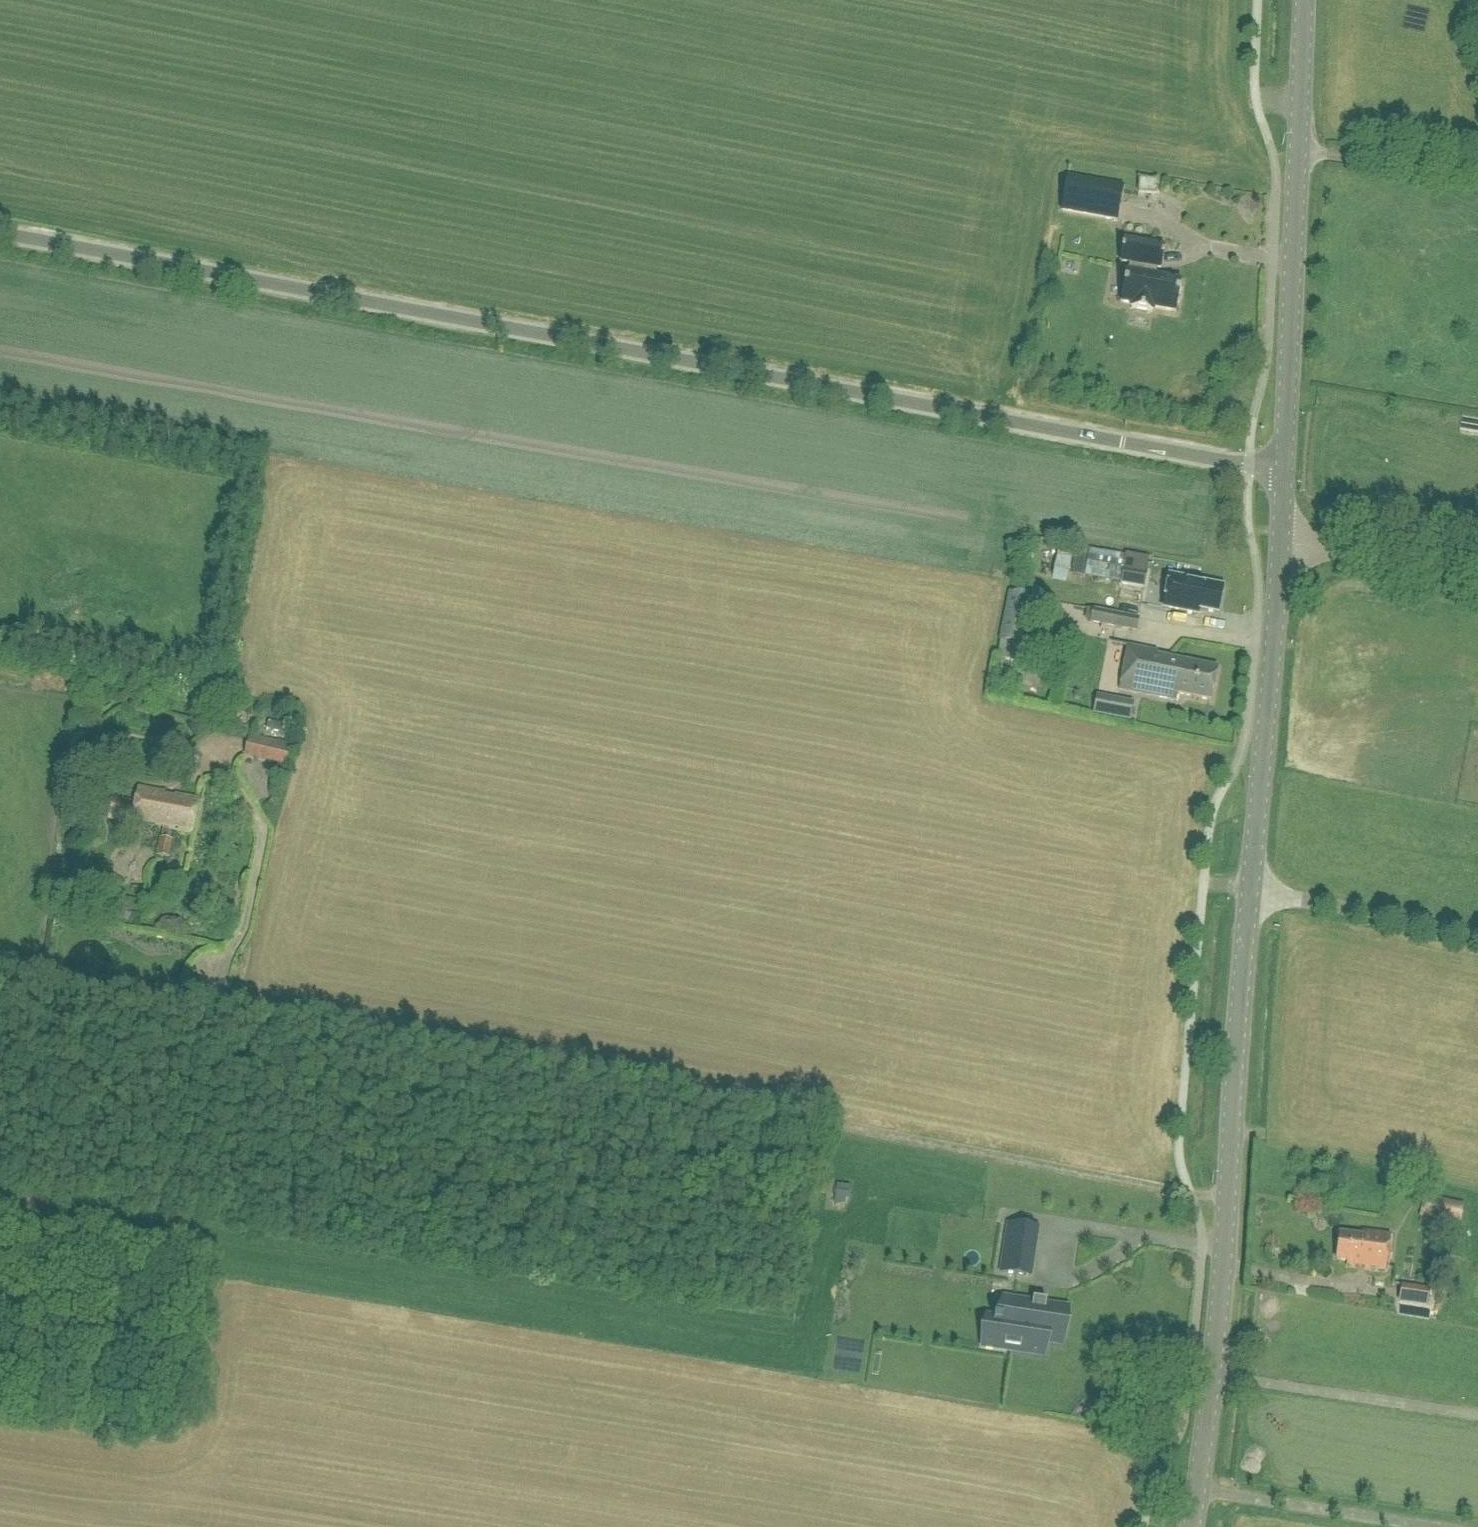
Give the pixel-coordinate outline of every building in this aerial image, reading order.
[(1117,222),(1123,188),(1067,178),(1061,212),(1117,222)] [(1138,195),(1154,196),(1155,183),(1138,182),(1138,195)] [(1151,269),(1161,270),(1164,250),(1123,242),(1119,263),(1129,265),(1127,274),(1125,274),(1120,304),(1132,306),(1131,310),(1152,314),(1153,310),(1175,314),(1181,284),(1149,278),(1151,269)] [(1052,579),(1067,583),(1074,550),(1058,547),(1052,579)] [(1075,549),(1071,567),(1070,575),(1084,578),(1120,585),(1119,586),(1143,590),(1147,573),(1123,570),(1125,557),(1089,552),(1075,549)] [(1223,588),(1169,577),(1162,610),(1198,617),(1199,613),(1217,616),(1223,588)] [(998,642),(1024,647),(1033,599),(1008,594),(998,642)] [(1092,610),(1090,623),(1089,624),(1115,630),(1118,616),(1092,610)] [(1175,702),(1176,696),(1209,702),(1215,669),(1156,657),(1156,654),(1127,648),(1119,691),(1175,702)] [(245,756),(273,763),(287,766),(291,748),(276,745),(249,738),(245,756)] [(163,827),(161,840),(170,841),(171,831),(191,834),(197,801),(175,797),(175,799),(138,793),(136,804),(112,800),(109,819),(131,823),(132,821),(163,827)] [(1460,1225),(1462,1208),(1422,1201),(1419,1218),(1460,1225)] [(1008,1225),(1000,1274),(1026,1278),(1034,1229),(1008,1225)] [(1386,1271),(1390,1236),(1361,1233),(1360,1237),(1339,1235),(1336,1261),(1347,1262),(1346,1267),(1386,1271)] [(1426,1308),(1428,1291),(1400,1286),(1398,1303),(1426,1308)] [(1045,1343),(1061,1345),(1066,1310),(1004,1300),(1000,1321),(994,1320),(993,1325),(999,1326),(996,1349),(1043,1357),(1045,1343)]
